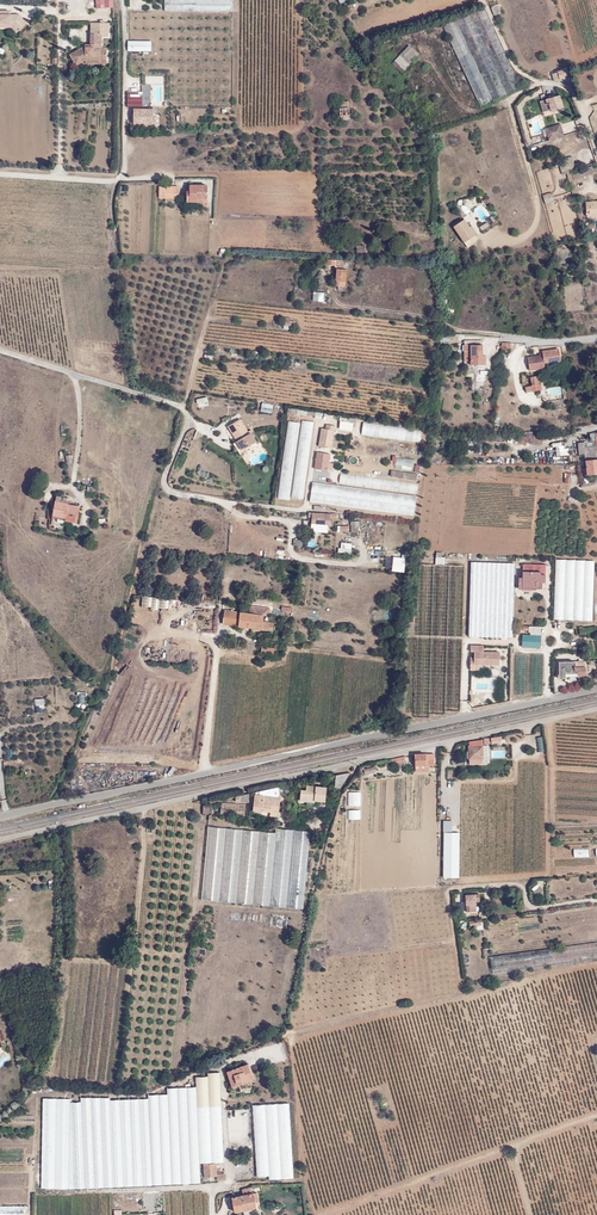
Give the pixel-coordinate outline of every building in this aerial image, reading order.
[(93,10),(92,0),(64,0),(64,12),(93,10)] [(97,18),(113,17),(112,0),(96,0),(97,18)] [(233,11),(233,0),(165,0),(165,11),(233,11)] [(492,8),(491,8),(494,15),(500,13),(499,7),(495,8),(494,6),(491,6),(492,8)] [(454,19),(492,99),(519,87),(481,7),(454,19)] [(231,52),(233,11),(165,11),(129,10),(128,50),(231,52)] [(12,25),(19,31),(27,22),(19,15),(11,15),(11,11),(0,11),(0,25),(12,25)] [(441,24),(479,105),(492,99),(454,19),(441,24)] [(17,33),(19,31),(12,25),(0,25),(0,27),(11,27),(17,33)] [(70,55),(76,65),(85,60),(107,60),(107,49),(101,49),(102,34),(91,34),(91,45),(85,45),(85,46),(70,55)] [(410,45),(403,52),(400,54),(409,63),(412,61),(419,53),(410,45)] [(395,59),(392,63),(404,74),(407,71),(412,66),(409,63),(400,54),(395,59)] [(554,80),(568,76),(566,70),(553,73),(554,80)] [(127,91),(127,106),(143,106),(142,88),(133,88),(133,91),(127,91)] [(550,109),(561,106),(558,95),(544,99),(538,100),(542,112),(550,109)] [(339,116),(347,115),(347,101),(339,102),(339,116)] [(134,109),(133,124),(153,125),(153,109),(134,109)] [(564,123),(566,133),(578,130),(575,120),(564,123)] [(560,137),(564,136),(560,124),(544,129),(548,141),(556,139),(560,137)] [(593,173),(591,167),(570,173),(572,179),(593,173)] [(207,201),(207,185),(190,184),(190,190),(187,190),(187,201),(197,201),(196,205),(207,205),(207,201)] [(159,197),(165,197),(178,197),(178,186),(166,185),(159,185),(159,197)] [(553,192),(543,195),(546,203),(555,200),(553,192)] [(572,197),(561,202),(563,206),(568,204),(571,210),(573,209),(572,207),(576,205),(572,197)] [(596,215),(596,201),(585,202),(586,216),(596,215)] [(459,208),(458,213),(465,222),(468,220),(462,211),(463,208),(459,208)] [(455,229),(466,246),(475,239),(469,231),(471,230),(465,222),(455,229)] [(482,230),(489,225),(487,222),(479,226),(482,230)] [(478,237),(473,229),(471,230),(469,231),(475,239),(478,237)] [(336,269),(342,269),(343,260),(323,259),(322,264),(334,265),(336,269)] [(336,286),(346,286),(346,269),(342,269),(336,269),(336,286)] [(313,292),(312,301),(322,302),(323,293),(313,292)] [(450,344),(450,334),(440,335),(441,345),(450,344)] [(485,355),(482,355),(482,340),(463,340),(464,365),(465,365),(465,373),(474,373),(474,368),(470,368),(470,364),(485,364),(485,355)] [(512,348),(512,342),(501,342),(501,351),(507,351),(507,347),(512,348)] [(544,368),(544,364),(560,361),(558,348),(541,350),(542,355),(527,356),(529,370),(544,368)] [(541,389),(540,384),(541,384),(539,375),(529,376),(531,385),(530,385),(531,391),(541,389)] [(196,399),(198,406),(208,402),(206,396),(196,399)] [(325,420),(333,422),(334,415),(326,413),(325,420)] [(302,506),(315,418),(289,414),(276,502),(302,506)] [(339,421),(338,428),(351,430),(352,423),(354,423),(355,419),(347,418),(347,419),(339,417),(338,421),(339,421)] [(236,441),(241,450),(256,441),(252,435),(253,434),(252,432),(248,434),(239,419),(227,427),(236,441)] [(363,423),(361,436),(420,443),(422,430),(363,423)] [(333,426),(325,424),(324,429),(320,428),(318,445),(331,447),(331,446),(332,439),(333,426)] [(245,449),(256,442),(256,441),(241,450),(236,441),(233,443),(240,455),(246,451),(245,449)] [(555,455),(570,455),(569,451),(564,451),(563,442),(554,442),(555,455)] [(584,454),(585,459),(596,458),(596,445),(592,446),(584,446),(584,454)] [(208,451),(206,454),(213,460),(215,457),(208,451)] [(329,454),(316,452),(313,468),(326,471),(329,454)] [(414,471),(414,459),(396,458),(396,470),(414,471)] [(585,459),(586,474),(596,473),(596,458),(585,459)] [(392,470),(391,476),(416,480),(417,474),(392,470)] [(340,474),(339,484),(416,494),(417,484),(340,474)] [(309,501),(413,515),(416,496),(312,482),(309,501)] [(67,503),(68,497),(56,494),(53,513),(66,515),(66,520),(75,522),(79,505),(67,503)] [(330,521),(329,521),(329,517),(329,513),(312,511),(312,512),(311,518),(311,523),(328,524),(328,525),(330,525),(330,524),(330,521)] [(352,551),(351,544),(338,545),(338,552),(352,551)] [(384,567),(390,568),(393,552),(387,551),(384,567)] [(404,572),(406,557),(394,555),(392,571),(404,572)] [(593,620),(594,560),(555,559),(554,620),(593,620)] [(513,637),(514,562),(470,562),(469,637),(513,637)] [(545,564),(529,563),(529,585),(532,585),(532,587),(541,587),(541,581),(544,581),(545,564)] [(463,565),(418,564),(416,616),(461,619),(463,565)] [(143,595),(142,605),(152,607),(159,608),(160,598),(143,595)] [(162,609),(171,609),(171,599),(162,599),(162,609)] [(263,615),(269,615),(270,607),(250,605),(249,612),(263,614),(263,615)] [(238,611),(224,609),(222,623),(236,625),(238,611)] [(395,610),(383,610),(383,620),(395,620),(395,610)] [(247,626),(249,612),(238,611),(236,625),(247,626)] [(263,615),(263,614),(249,612),(247,626),(270,629),(272,629),(272,622),(263,621),(263,615)] [(461,619),(416,616),(415,677),(460,684),(461,619)] [(222,623),(222,630),(246,632),(247,626),(236,625),(222,623)] [(269,635),(270,629),(247,626),(246,632),(261,634),(269,635)] [(521,646),(540,646),(540,635),(521,634),(521,646)] [(483,644),(470,644),(470,651),(474,651),(474,656),(470,656),(470,669),(480,669),(480,663),(499,664),(500,650),(483,650),(483,644)] [(586,675),(583,660),(574,661),(576,672),(576,675),(586,675)] [(564,675),(564,672),(576,672),(574,661),(558,661),(558,673),(557,674),(557,676),(558,677),(560,678),(562,677),(564,675)] [(459,711),(460,684),(415,677),(413,716),(429,716),(429,713),(444,713),(444,710),(459,711)] [(78,692),(77,707),(86,708),(86,692),(78,692)] [(44,711),(44,698),(34,698),(34,711),(44,711)] [(535,738),(538,752),(545,751),(542,736),(535,738)] [(483,758),(482,740),(469,741),(469,751),(467,751),(467,758),(469,758),(483,758)] [(433,764),(433,753),(416,753),(416,765),(429,765),(433,764)] [(455,876),(457,765),(440,765),(439,876),(455,876)] [(374,771),(377,769),(376,766),(364,769),(366,775),(374,773),(374,771)] [(337,787),(341,787),(350,772),(338,774),(337,787)] [(89,779),(91,790),(108,787),(106,776),(89,779)] [(316,802),(316,800),(327,801),(328,787),(308,785),(308,790),(303,790),(302,800),(316,802)] [(280,797),(280,787),(263,791),(263,799),(268,800),(268,804),(271,805),(270,812),(271,812),(271,816),(281,817),(281,812),(279,812),(280,797)] [(268,800),(263,799),(263,791),(256,792),(255,809),(255,814),(264,815),(264,811),(270,812),(271,805),(268,804),(268,800)] [(360,805),(360,792),(347,792),(347,805),(360,805)] [(234,802),(250,803),(251,793),(235,796),(234,802)] [(204,814),(247,817),(249,805),(206,801),(204,814)] [(360,810),(347,810),(347,819),(360,819),(360,810)] [(276,828),(276,832),(209,826),(202,899),(303,907),(310,831),(276,828)] [(573,849),(573,858),(589,857),(589,849),(573,849)] [(539,884),(532,887),(535,895),(543,891),(539,884)] [(476,901),(480,901),(480,894),(466,895),(466,897),(467,902),(467,912),(474,911),(473,904),(476,904),(476,901)] [(485,921),(490,954),(596,939),(596,906),(485,921)] [(470,927),(481,925),(481,918),(469,920),(470,927)] [(233,1087),(253,1080),(247,1063),(226,1071),(233,1087)] [(275,1083),(270,1070),(263,1072),(267,1086),(275,1083)] [(40,1098),(43,1188),(200,1184),(200,1163),(223,1162),(221,1071),(207,1072),(207,1076),(196,1076),(196,1087),(167,1087),(167,1094),(148,1094),(148,1097),(80,1099),(81,1101),(70,1102),(70,1097),(40,1098)] [(293,1177),(289,1102),(277,1103),(281,1177),(293,1177)] [(258,1175),(269,1174),(265,1103),(253,1104),(258,1175)] [(281,1177),(277,1103),(265,1103),(269,1174),(270,1178),(281,1177)] [(203,1163),(204,1176),(217,1175),(217,1171),(216,1163),(203,1163)] [(218,1179),(226,1178),(226,1170),(217,1171),(217,1175),(218,1179)] [(242,1188),(244,1194),(239,1195),(243,1209),(257,1207),(256,1201),(254,1192),(253,1192),(251,1187),(242,1188)] [(234,1211),(243,1209),(239,1195),(232,1196),(234,1211)] [(24,1205),(0,1205),(0,1214),(24,1214),(24,1205)]
